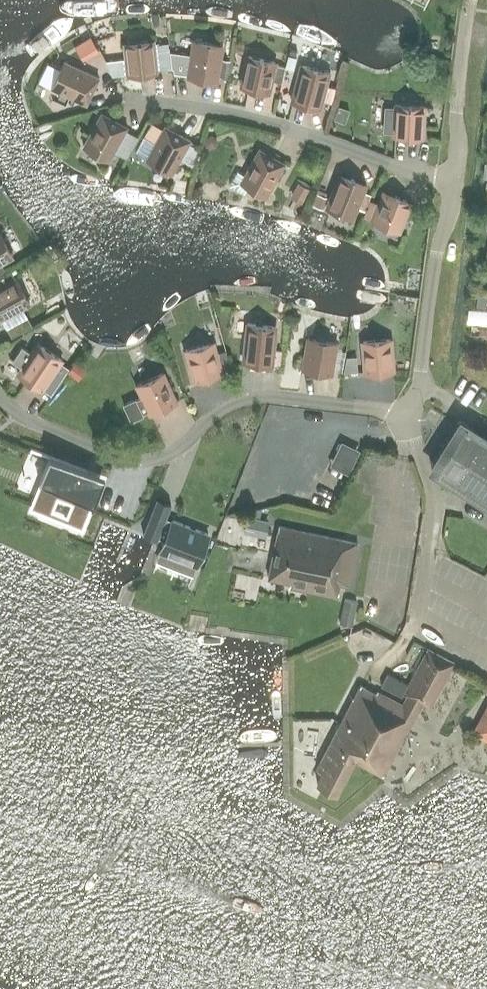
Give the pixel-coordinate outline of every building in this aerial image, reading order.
[(90,37),(75,46),(83,59),(98,50),(90,37)] [(126,60),(107,62),(114,76),(127,75),(127,76),(157,73),(156,69),(172,68),(170,52),(170,47),(154,48),(153,42),(124,45),(126,60)] [(191,55),(170,52),(172,68),(173,72),(188,75),(188,78),(217,82),(218,75),(220,61),(222,47),(193,42),(191,55)] [(282,83),(285,67),(276,64),(276,63),(247,57),(240,87),(269,94),(272,81),(282,83)] [(220,61),(218,75),(226,76),(228,62),(220,61)] [(47,66),(39,83),(52,89),(86,106),(99,79),(64,63),(60,72),(47,66)] [(326,86),(329,73),(301,66),(291,103),(320,110),(322,100),(326,86)] [(326,86),(322,100),(332,103),(336,88),(326,86)] [(395,105),(395,109),(386,109),(385,132),(394,132),(394,137),(423,138),(425,107),(395,105)] [(345,123),(350,110),(340,106),(335,119),(345,123)] [(124,133),(127,128),(101,114),(84,147),(109,162),(115,150),(124,133)] [(151,125),(144,138),(155,145),(163,131),(151,125)] [(143,138),(135,153),(147,159),(147,160),(172,174),(180,160),(189,144),(191,141),(165,127),(163,131),(155,145),(144,138),(143,138)] [(135,139),(124,133),(115,150),(126,156),(135,139)] [(189,144),(180,160),(193,167),(198,149),(189,144)] [(267,197),(285,164),(259,150),(245,176),(238,172),(230,187),(244,194),(248,187),(267,197)] [(354,218),(358,207),(365,190),(367,185),(339,174),(326,208),(354,218)] [(301,204),(310,190),(299,184),(291,197),(301,204)] [(365,190),(358,207),(365,209),(372,193),(365,190)] [(411,203),(384,192),(379,203),(373,220),(372,221),(400,232),(411,203)] [(371,200),(364,217),(373,220),(379,203),(371,200)] [(5,273),(0,264),(13,256),(0,233),(0,276),(5,273)] [(0,276),(0,283),(2,286),(0,287),(0,314),(3,319),(30,303),(11,270),(5,273),(0,276)] [(478,295),(477,306),(486,307),(486,297),(486,296),(478,295)] [(26,311),(5,323),(10,333),(31,321),(26,311)] [(244,362),(273,365),(273,363),(274,349),(277,327),(247,324),(244,362)] [(308,338),(305,359),(303,368),(303,369),(332,374),(337,343),(308,338)] [(365,373),(394,371),(392,339),(362,342),(365,373)] [(217,354),(214,342),(186,350),(194,380),(223,372),(217,354)] [(63,360),(38,343),(32,353),(22,346),(13,360),(22,367),(18,373),(42,390),(43,389),(58,367),(63,360)] [(280,364),(281,350),(274,349),(273,363),(280,364)] [(226,352),(217,354),(222,370),(230,367),(226,352)] [(347,357),(344,373),(358,372),(357,356),(347,357)] [(297,358),(296,366),(303,368),(305,359),(297,358)] [(86,366),(77,359),(68,372),(77,378),(86,366)] [(58,367),(43,389),(51,395),(66,372),(58,367)] [(142,397),(137,399),(136,399),(124,404),(132,420),(144,415),(143,414),(149,411),(150,414),(177,401),(164,373),(137,385),(142,397)] [(465,427),(438,470),(486,501),(486,441),(465,427)] [(31,448),(31,450),(49,457),(42,474),(47,476),(35,506),(52,512),(58,497),(73,503),(66,518),(83,524),(81,528),(83,529),(96,495),(97,495),(105,477),(31,448)] [(158,500),(145,535),(157,539),(158,536),(165,517),(170,505),(158,500)] [(254,510),(252,518),(260,520),(263,508),(254,510)] [(165,517),(158,536),(166,539),(161,552),(196,566),(209,534),(165,517)] [(249,518),(247,530),(267,534),(270,522),(260,520),(252,518),(249,518)] [(348,584),(357,542),(348,540),(280,525),(269,576),(291,581),(289,586),(336,596),(339,582),(348,584)] [(358,601),(345,598),(340,623),(353,625),(358,601)] [(431,707),(455,662),(428,648),(409,684),(388,673),(382,685),(403,696),(404,693),(408,695),(403,704),(377,691),(376,693),(361,684),(317,768),(323,771),(317,782),(337,793),(355,760),(384,775),(422,703),(431,707)] [(474,729),(486,735),(486,702),(474,729)]
